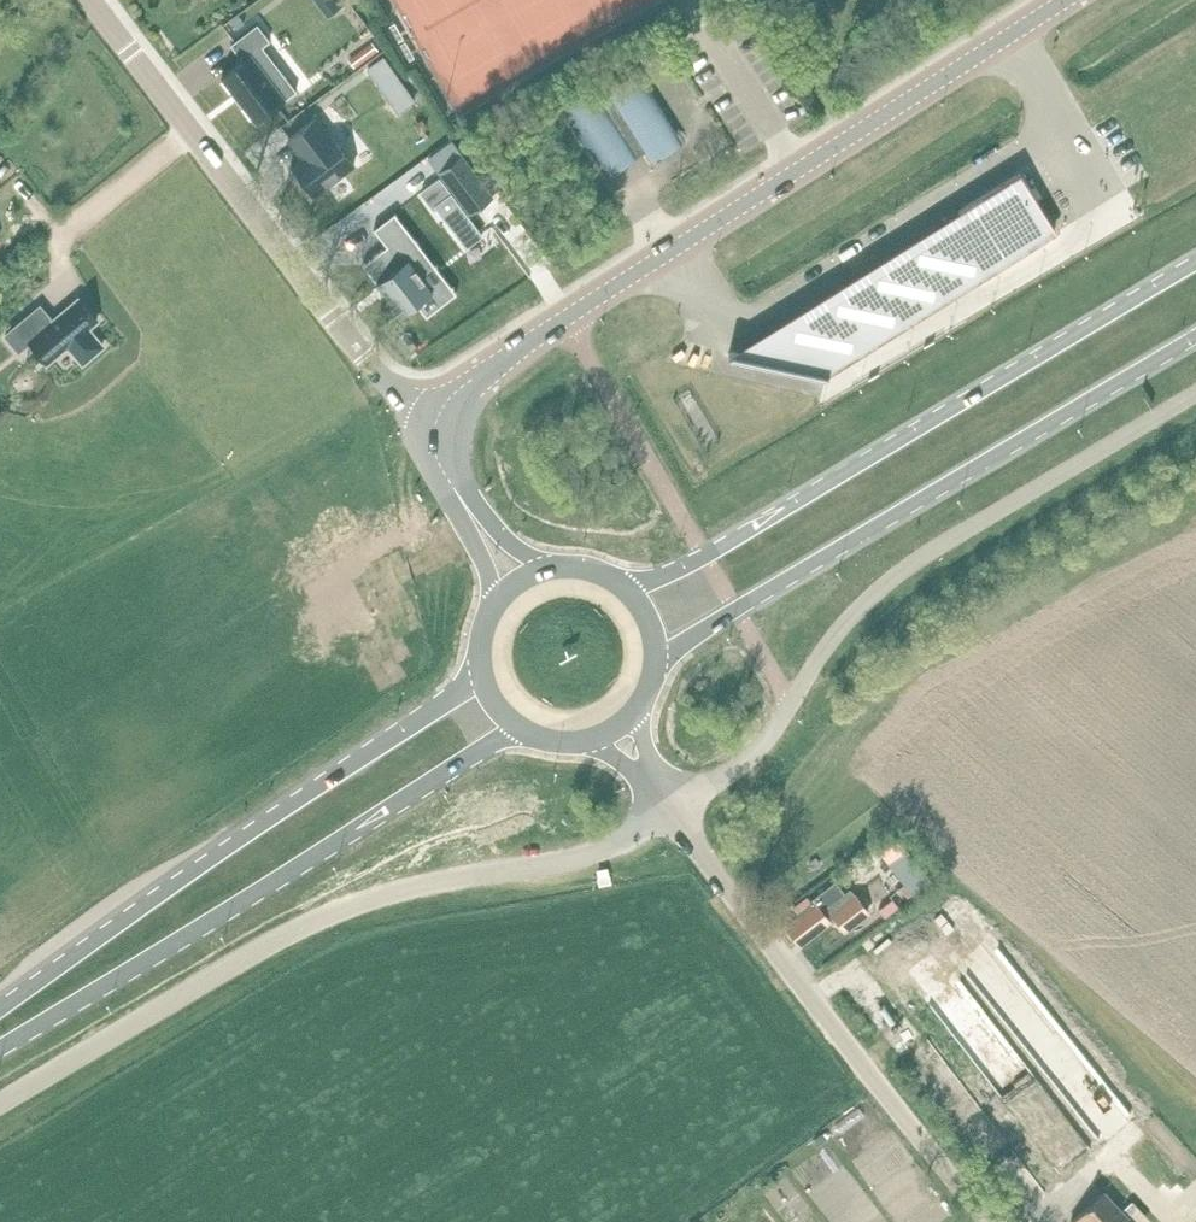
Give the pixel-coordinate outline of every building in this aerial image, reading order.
[(231,44),(243,59),(222,75),(257,121),(297,91),(263,46),(271,40),(258,23),(231,44)] [(399,110),(415,99),(384,55),(368,66),(399,110)] [(593,84),(558,106),(585,148),(590,145),(602,164),(640,140),(646,150),(675,132),(663,113),(668,109),(641,67),(599,94),(593,84)] [(316,117),(289,138),(303,157),(292,166),(314,195),(355,164),(333,135),(331,136),(316,117)] [(452,141),(428,159),(466,208),(469,212),(470,213),(493,195),(452,141)] [(1020,172),(959,210),(996,270),(1057,232),(1020,172)] [(441,178),(421,193),(433,209),(436,207),(466,247),(483,234),(468,214),(469,212),(466,208),(464,209),(441,178)] [(996,270),(959,210),(735,347),(830,373),(996,270)] [(388,246),(364,265),(402,314),(417,303),(433,290),(422,275),(436,264),(396,213),(375,229),(388,246)] [(41,306),(6,336),(20,352),(31,343),(49,363),(69,346),(84,364),(104,346),(89,329),(98,321),(79,299),(54,321),(41,306)] [(896,837),(879,851),(890,864),(906,850),(896,837)] [(906,850),(890,864),(912,892),(928,879),(906,850)] [(798,940),(801,944),(836,916),(846,929),(869,911),(851,888),(846,892),(836,880),(812,899),(813,901),(799,913),(802,917),(788,927),(791,931),(790,932),(797,941),(798,940)] [(892,898),(885,903),(891,911),(898,906),(892,898)] [(1072,1221),(1132,1221),(1103,1192),(1072,1221)]
